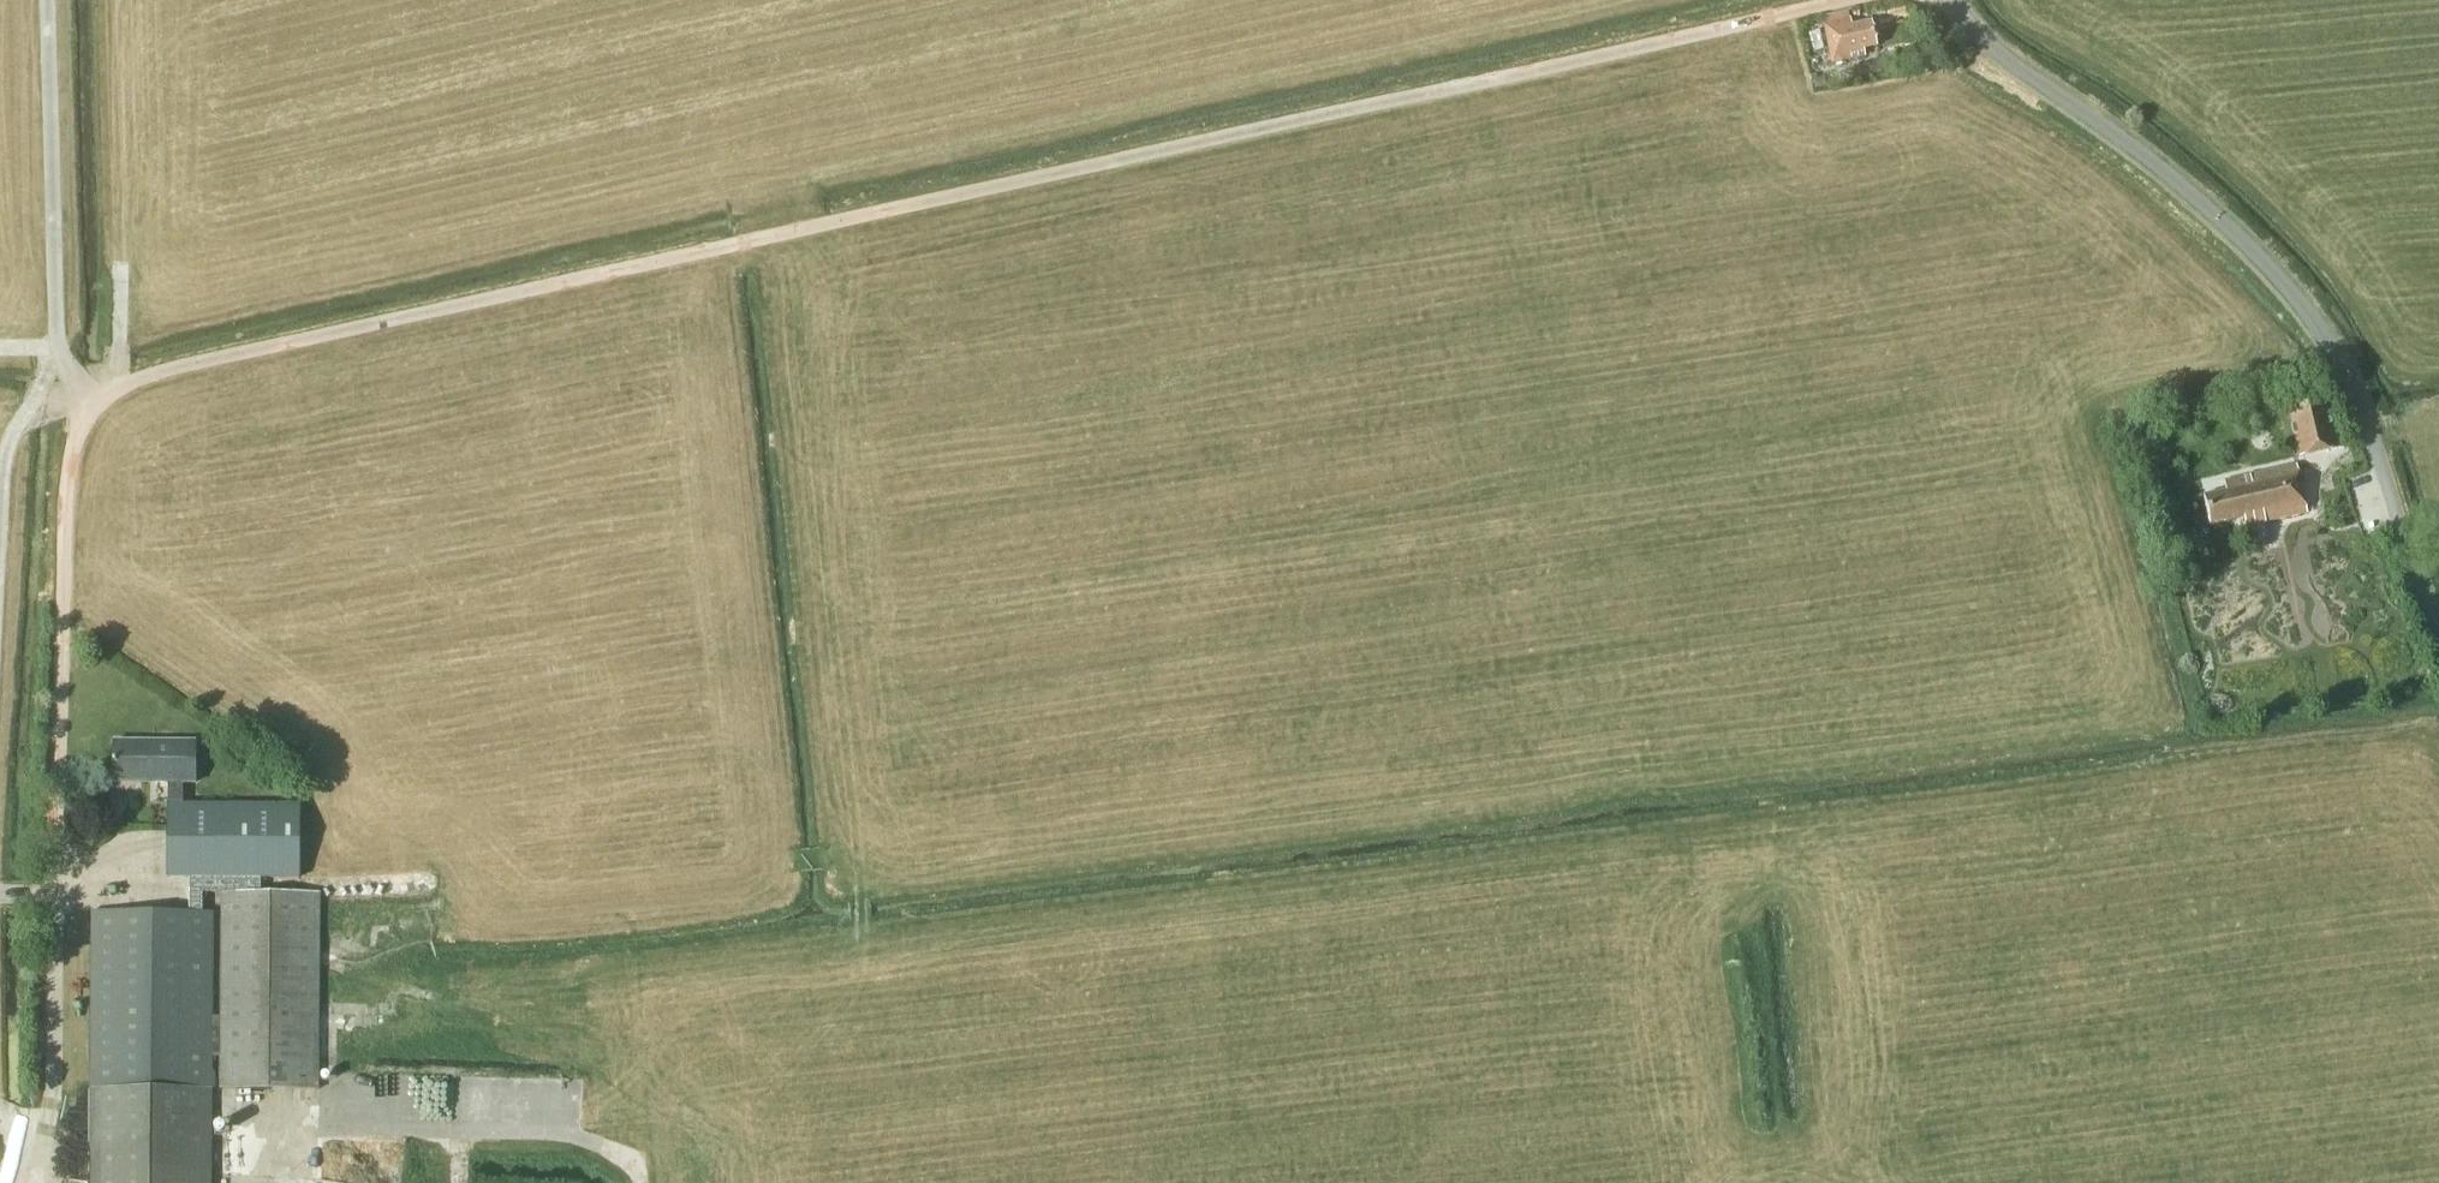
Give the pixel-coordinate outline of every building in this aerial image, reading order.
[(1850,27),(1849,21),(1824,26),(1832,63),(1864,57),(1863,50),(1877,47),(1872,22),(1850,27)] [(1837,85),(1829,58),(1815,62),(1822,89),(1837,85)] [(2337,448),(2324,392),(2287,401),(2299,456),(2337,448)] [(2241,464),(2235,465),(2221,468),(2226,490),(2203,495),(2210,526),(2244,518),(2246,528),(2307,514),(2296,464),(2244,475),(2241,464)] [(183,804),(183,783),(196,783),(196,743),(114,743),(114,783),(169,783),(169,877),(191,877),(191,912),(93,911),(91,1182),(212,1182),(213,1058),(220,1058),(220,1089),(319,1090),(320,893),(261,893),(261,879),(300,879),(300,805),(183,804)]
